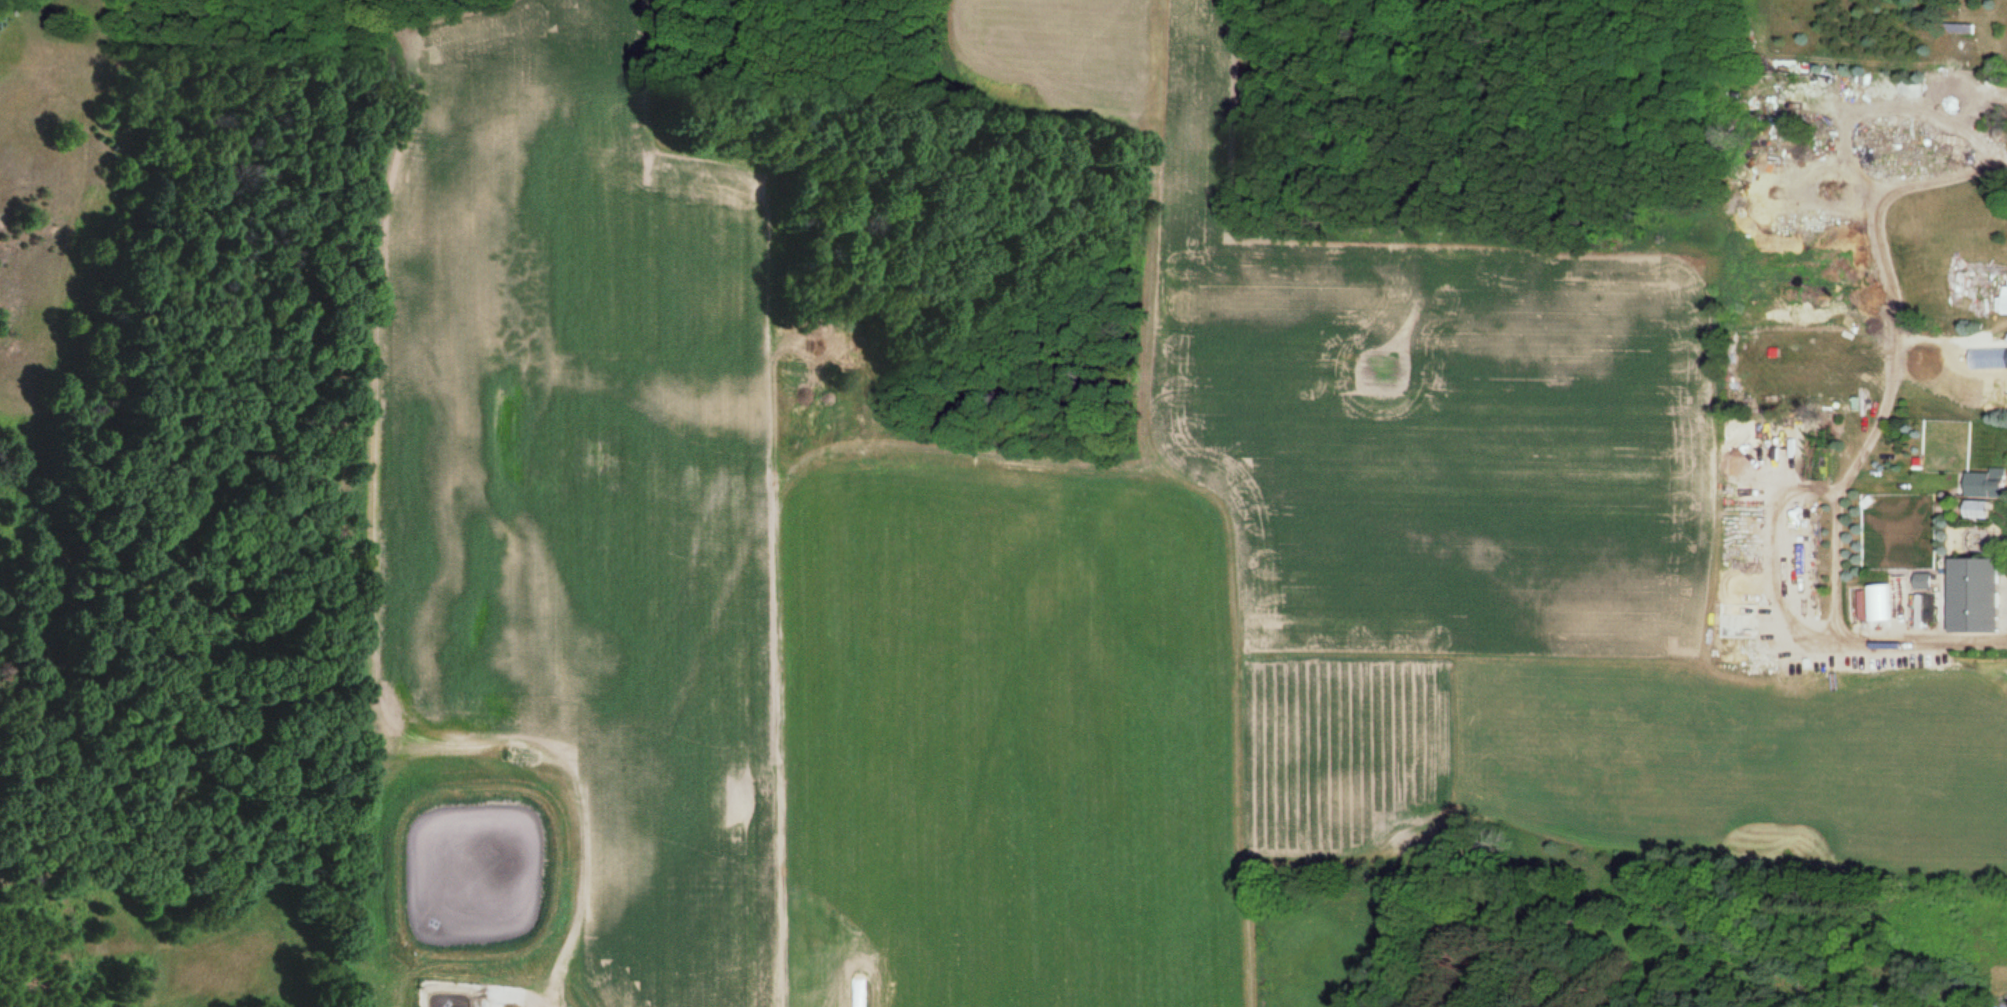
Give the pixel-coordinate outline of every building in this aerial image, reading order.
[(1941,32),(1971,32),(1971,24),(1941,24),(1941,32)] [(2006,315),(2006,287),(1998,287),(1998,315),(2006,315)] [(1963,499),(2002,499),(2002,472),(1963,472),(1963,499)] [(1996,560),(1946,560),(1946,634),(1996,633),(1996,560)] [(1928,574),(1912,574),(1912,589),(1928,589),(1928,574)] [(1864,621),(1888,621),(1887,587),(1864,587),(1864,621)]
